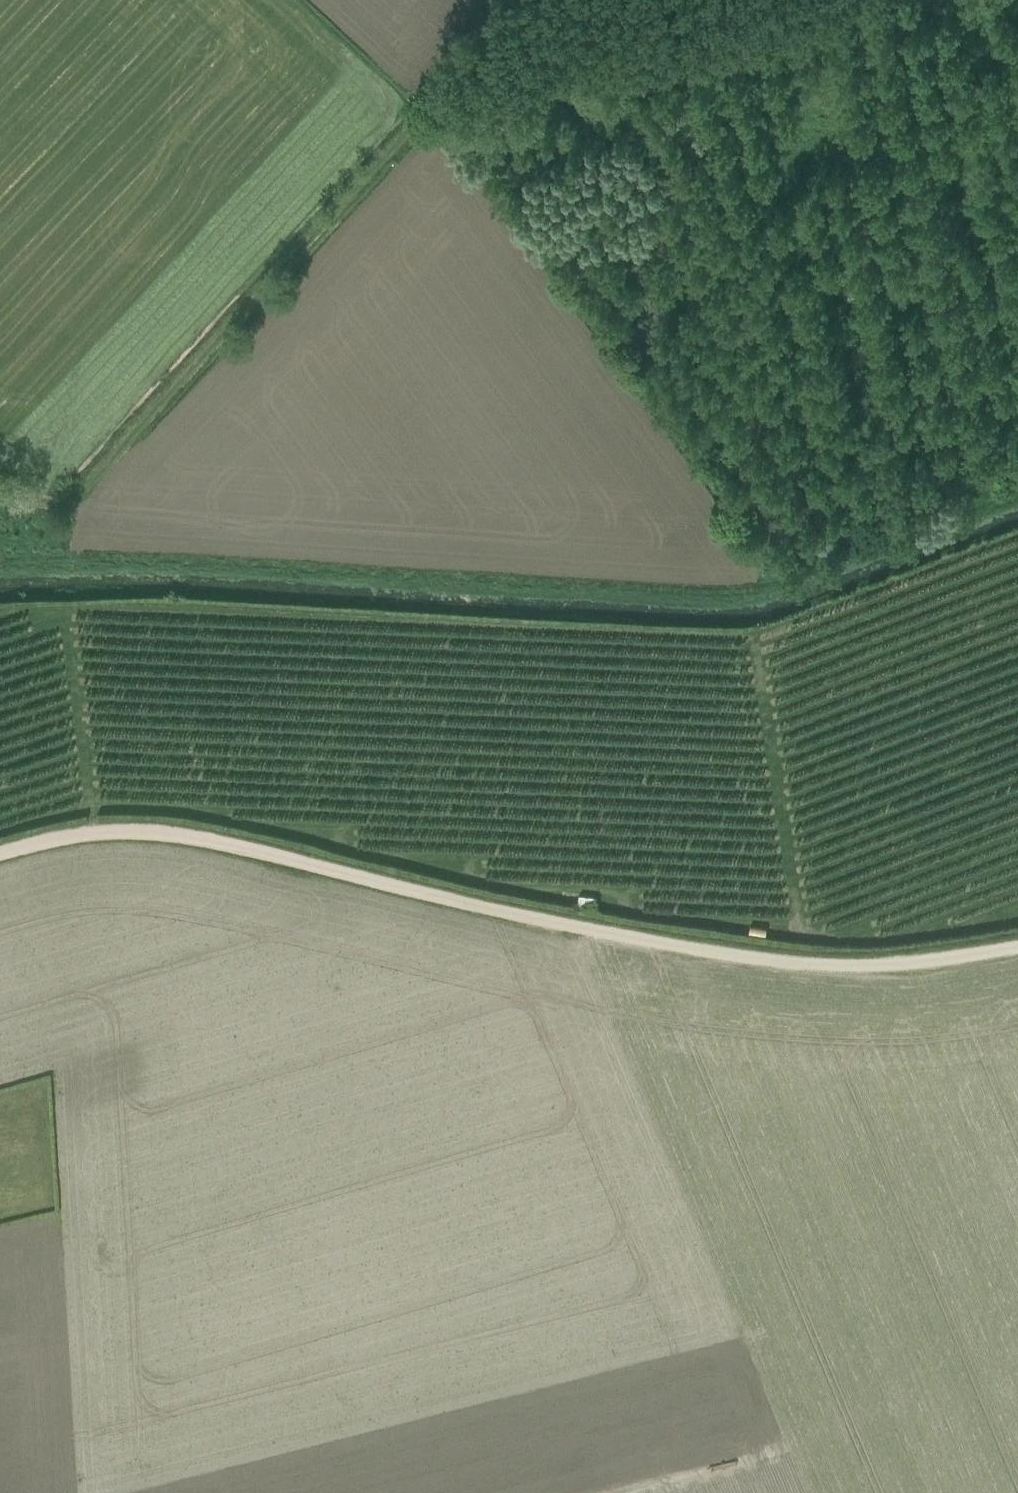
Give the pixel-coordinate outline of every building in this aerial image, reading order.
[(577,907),(588,908),(589,896),(578,895),(577,907)]
